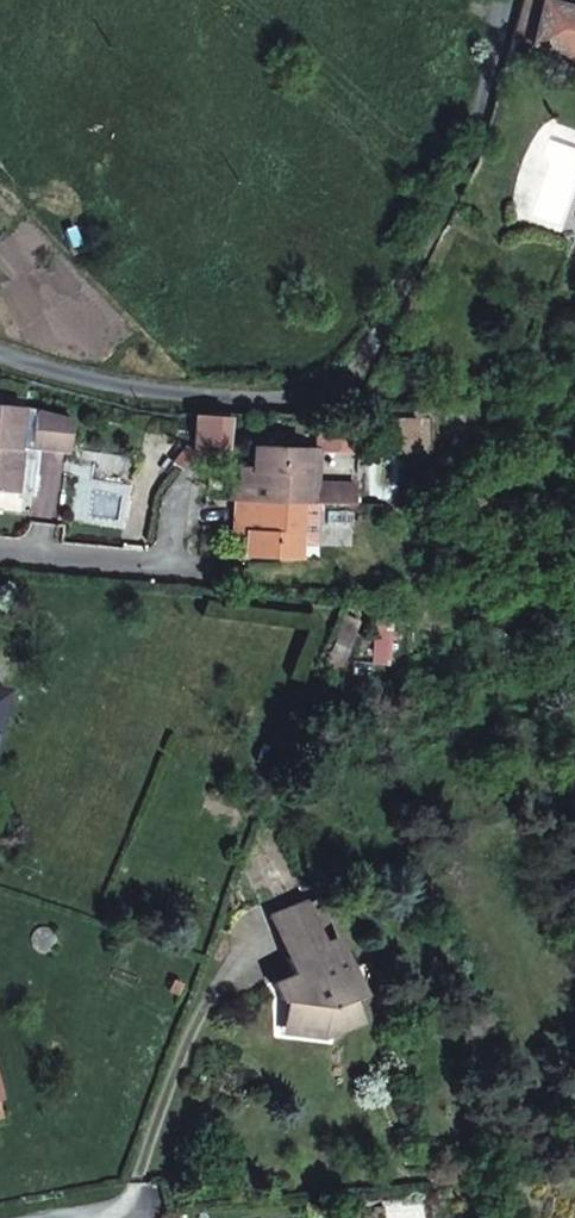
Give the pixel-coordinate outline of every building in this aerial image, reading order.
[(507,42),(530,48),(541,0),(520,0),(507,42)] [(542,0),(541,0),(530,48),(574,60),(574,9),(542,0)] [(5,492),(11,445),(28,448),(33,410),(0,406),(0,491),(5,492)] [(218,446),(221,407),(190,407),(188,446),(218,446)] [(43,449),(82,455),(86,417),(49,411),(43,449)] [(386,420),(387,452),(413,452),(412,419),(386,420)] [(336,431),(313,430),(313,449),(335,449),(336,431)] [(11,445),(5,492),(32,495),(39,449),(28,448),(11,445)] [(295,554),(296,499),(351,501),(352,481),(313,481),(313,449),(253,447),(252,462),(251,478),(238,477),(238,498),(236,498),(235,518),(247,518),(246,529),(246,553),(295,554)] [(157,494),(188,462),(188,448),(149,487),(157,494)] [(238,477),(251,478),(252,462),(239,463),(238,477)] [(230,498),(236,498),(238,498),(238,477),(230,477),(230,498)] [(235,529),(246,529),(247,518),(235,518),(235,529)] [(13,695),(0,691),(0,745),(13,695)] [(269,913),(284,950),(331,929),(316,892),(269,913)] [(290,969),(301,994),(302,998),(306,996),(316,1027),(359,1041),(380,1024),(368,992),(381,986),(369,954),(359,958),(343,924),(331,929),(284,950),(292,968),(290,969)] [(283,997),(301,994),(290,969),(274,976),(283,997)] [(12,1122),(6,1101),(0,1103),(0,1125),(12,1122)]
